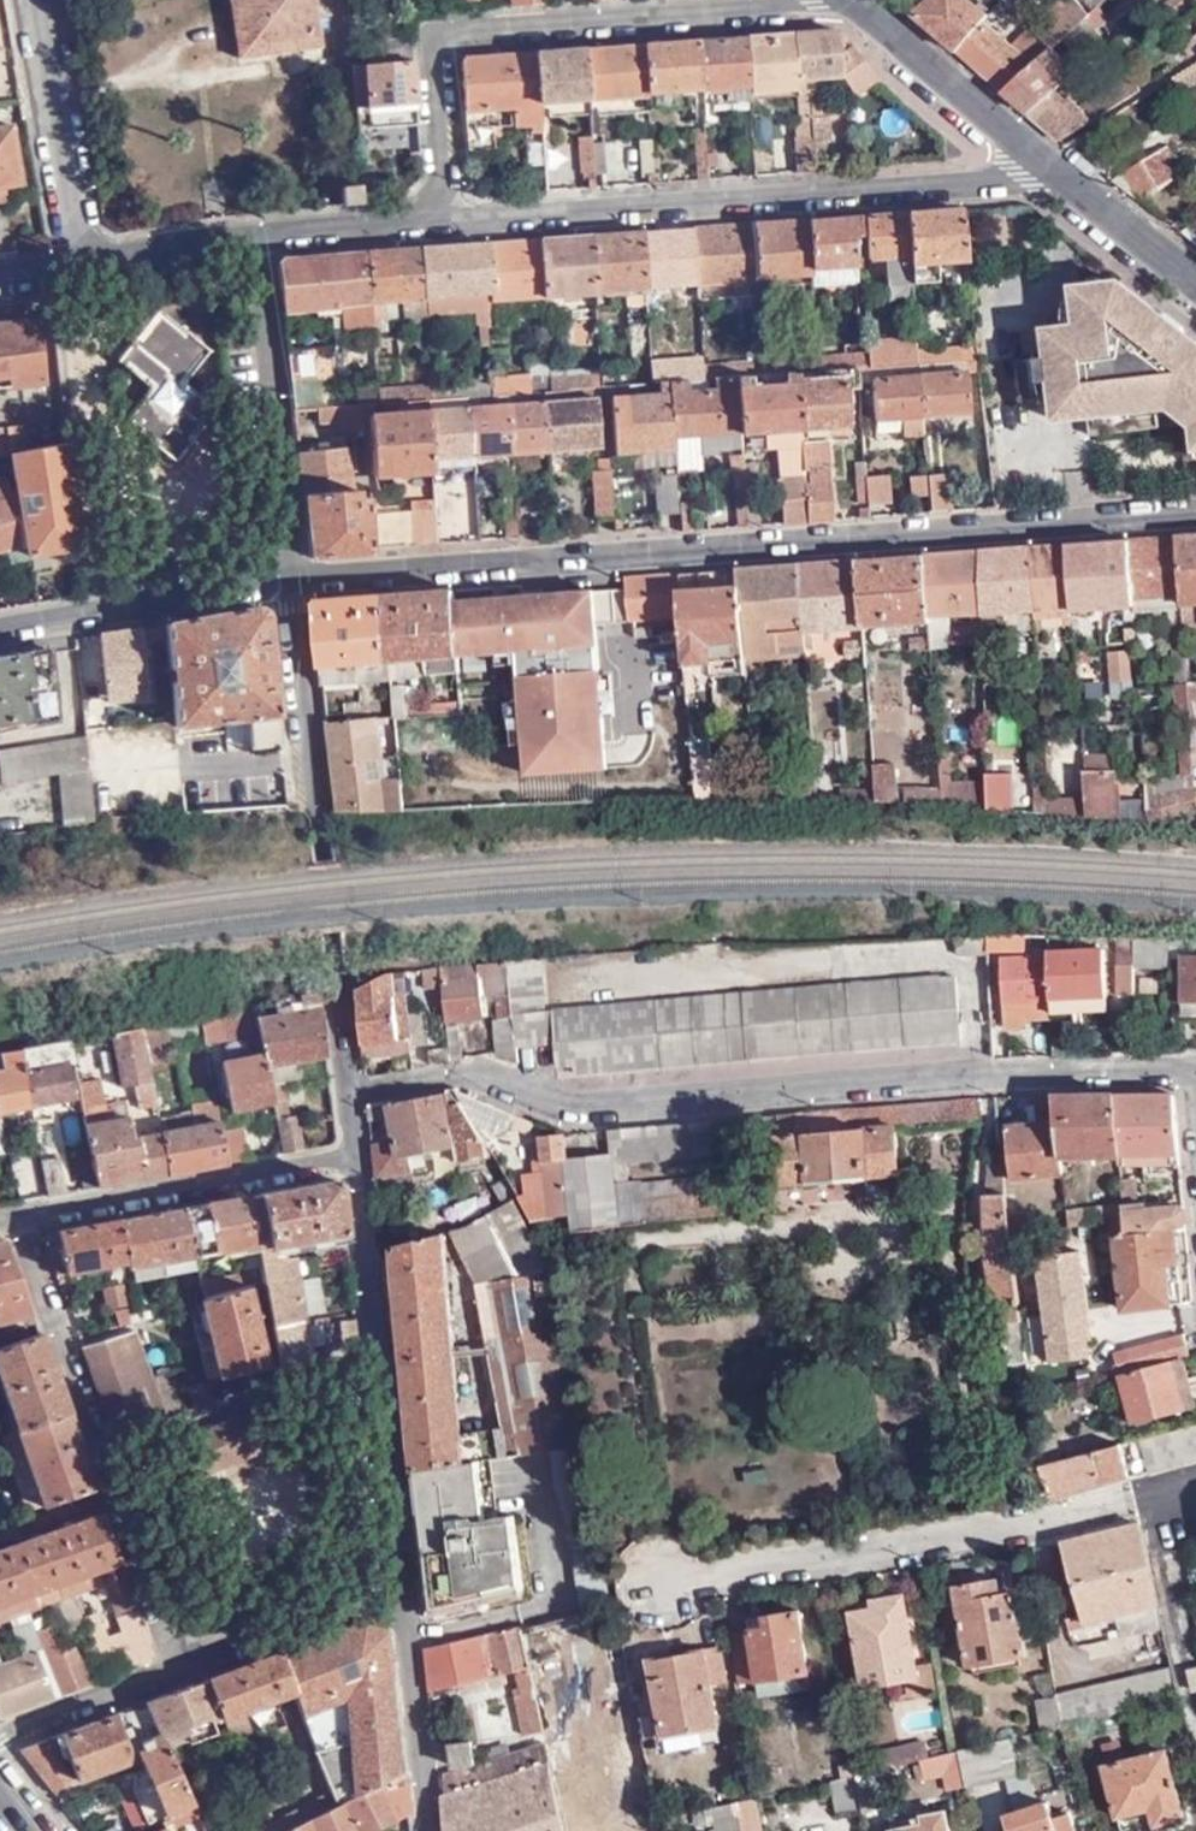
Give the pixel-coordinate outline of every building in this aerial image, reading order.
[(322,37),(317,0),(230,0),(231,5),(244,3),(246,15),(239,16),(244,48),(322,37)] [(969,0),(929,0),(912,15),(954,51),(982,20),(986,15),(969,0)] [(1089,13),(1077,0),(1061,0),(1028,27),(1050,48),(1052,46),(1060,39),(1081,20),(1085,16),(1089,13)] [(323,47),(322,37),(244,48),(239,16),(246,15),(244,3),(231,5),(238,58),(323,47)] [(1050,48),(1028,27),(1002,3),(1015,20),(1043,54),(1050,48)] [(1101,39),(1085,16),(1081,20),(1097,42),(1101,39)] [(1002,91),(1043,54),(1015,20),(1001,36),(982,20),(954,51),(1002,91)] [(1097,42),(1081,20),(1060,39),(1077,59),(1097,42)] [(1179,46),(1195,36),(1195,31),(1194,28),(1191,22),(1171,34),(1179,46)] [(838,30),(793,33),(797,79),(842,76),(838,30)] [(793,33),(744,36),(748,88),(797,85),(797,79),(793,33)] [(415,61),(413,35),(381,36),(383,63),(415,61)] [(744,36),(695,40),(699,91),(701,107),(750,104),(749,96),(748,88),(744,36)] [(1179,46),(1187,59),(1195,53),(1195,36),(1179,46)] [(695,40),(642,44),(646,98),(647,112),(687,109),(686,101),(693,100),(693,91),(699,91),(695,40)] [(642,44),(583,48),(587,100),(587,102),(646,98),(642,44)] [(1052,46),(1050,48),(1043,54),(1002,91),(1059,141),(1135,92),(1125,79),(1079,108),(1056,88),(1076,71),(1052,46)] [(583,48),(536,51),(540,103),(587,100),(583,48)] [(540,103),(536,51),(461,56),(468,147),(499,144),(496,122),(530,121),(530,130),(542,129),(540,103)] [(415,61),(383,63),(353,65),(356,108),(369,107),(371,128),(418,126),(415,61)] [(1174,78),(1182,90),(1195,83),(1195,64),(1174,78)] [(1128,77),(1125,79),(1135,92),(1137,90),(1128,77)] [(797,85),(748,88),(749,96),(798,93),(798,91),(797,85)] [(798,91),(798,93),(800,119),(794,120),(798,172),(816,171),(810,91),(798,91)] [(646,98),(587,102),(588,116),(647,113),(647,112),(646,98)] [(740,176),(756,176),(750,114),(741,115),(743,150),(739,150),(740,176)] [(590,187),(594,187),(592,176),(589,134),(588,120),(573,121),(578,169),(583,169),(583,178),(588,178),(590,187)] [(1106,121),(1079,138),(1090,156),(1118,140),(1106,121)] [(4,186),(23,183),(12,124),(0,126),(0,187),(4,186)] [(707,179),(703,132),(692,133),(696,180),(707,179)] [(589,134),(592,176),(605,175),(603,135),(589,134)] [(1167,148),(1124,174),(1140,199),(1183,173),(1167,148)] [(544,159),(546,190),(566,189),(564,157),(544,159)] [(1124,174),(1113,181),(1138,201),(1140,199),(1124,174)] [(345,206),(360,204),(358,186),(343,188),(345,206)] [(965,252),(961,207),(907,212),(912,283),(935,282),(933,254),(965,252)] [(912,283),(907,212),(866,215),(868,257),(879,257),(881,285),(912,283)] [(860,235),(859,216),(808,219),(812,267),(854,264),(852,236),(860,235)] [(812,267),(808,219),(755,224),(760,281),(813,277),(812,267)] [(760,281),(755,224),(695,229),(702,302),(762,298),(760,281)] [(702,302),(695,229),(643,233),(648,289),(650,306),(702,302)] [(648,289),(643,233),(592,237),(597,293),(648,289)] [(597,293),(592,237),(542,241),(546,296),(597,293)] [(542,241),(488,245),(492,294),(493,300),(499,299),(546,296),(542,241)] [(488,245),(424,250),(428,298),(492,294),(488,245)] [(424,250),(367,254),(374,320),(382,319),(381,305),(415,302),(417,317),(429,317),(429,312),(428,298),(424,250)] [(367,254),(273,262),(282,313),(343,307),(346,331),(374,330),(374,320),(367,254)] [(1150,309),(1114,282),(1072,285),(1077,325),(1088,417),(1090,436),(1168,426),(1177,414),(1190,423),(1193,423),(1195,449),(1195,341),(1183,331),(1175,333),(1169,329),(1160,338),(1150,329),(1150,309)] [(429,312),(476,309),(478,327),(488,326),(486,304),(493,303),(493,300),(492,294),(428,298),(429,312)] [(499,299),(500,315),(547,311),(546,296),(499,299)] [(486,304),(488,326),(501,325),(499,299),(493,300),(493,303),(486,304)] [(602,344),(599,308),(573,310),(576,346),(602,344)] [(1160,308),(1150,309),(1150,329),(1160,338),(1169,329),(1175,333),(1183,331),(1185,327),(1160,308)] [(211,353),(160,312),(120,365),(151,390),(126,424),(178,464),(218,413),(185,386),(211,353)] [(0,329),(0,381),(11,380),(12,391),(44,385),(37,324),(0,329)] [(1088,417),(1077,325),(1045,328),(1048,356),(1053,398),(1056,420),(1088,417)] [(977,356),(976,344),(917,349),(918,361),(964,358),(977,356)] [(918,361),(917,349),(869,353),(870,365),(918,361)] [(870,365),(869,353),(820,357),(822,369),(856,366),(870,365)] [(1053,398),(1048,356),(1016,360),(1020,400),(1053,398)] [(822,369),(820,357),(766,361),(768,373),(797,371),(822,369)] [(964,358),(918,361),(922,415),(967,413),(964,358)] [(766,361),(708,366),(709,378),(736,376),(768,373),(766,361)] [(922,415),(918,361),(870,365),(874,418),(898,417),(900,438),(923,437),(922,415)] [(709,378),(708,366),(683,368),(682,364),(656,366),(655,369),(656,382),(659,382),(670,381),(709,378)] [(822,369),(797,371),(802,428),(847,425),(845,390),(858,388),(856,366),(822,369)] [(433,369),(434,386),(435,400),(469,397),(493,395),(492,382),(446,386),(444,369),(433,369)] [(655,369),(604,373),(605,386),(656,382),(655,369)] [(768,373),(736,376),(740,433),(768,431),(802,428),(797,371),(768,373)] [(604,373),(553,377),(554,390),(581,388),(605,386),(604,373)] [(736,376),(709,378),(670,381),(674,434),(695,432),(729,430),(737,527),(746,526),(742,467),(740,433),(736,376)] [(553,377),(492,382),(493,395),(507,394),(544,391),(554,390),(553,377)] [(670,381),(659,382),(661,395),(612,399),(616,453),(675,450),(674,434),(670,381)] [(317,384),(291,386),(295,412),(318,410),(334,408),(333,398),(319,398),(317,384)] [(379,391),(380,405),(407,402),(426,401),(435,400),(434,386),(379,391)] [(581,388),(554,390),(544,391),(549,451),(602,447),(598,400),(583,402),(581,388)] [(507,394),(512,454),(549,451),(544,391),(507,394)] [(493,395),(469,397),(473,457),(512,454),(507,394),(493,395)] [(469,397),(435,400),(426,401),(430,460),(473,457),(469,397)] [(426,401),(407,402),(408,413),(370,416),(374,476),(431,472),(430,460),(426,401)] [(359,436),(366,435),(364,406),(334,408),(318,410),(320,423),(340,421),(340,431),(359,429),(359,436)] [(1177,414),(1168,426),(1190,423),(1177,414)] [(769,447),(803,445),(803,442),(802,428),(768,431),(769,447)] [(0,432),(0,458),(12,456),(12,450),(23,448),(21,429),(0,432)] [(675,450),(677,471),(698,468),(695,432),(674,434),(675,450)] [(828,441),(803,442),(803,445),(805,475),(809,521),(833,519),(828,441)] [(82,550),(69,446),(12,456),(19,493),(28,549),(30,557),(82,550)] [(299,456),(303,498),(354,493),(350,451),(299,456)] [(615,518),(611,459),(593,460),(597,520),(615,518)] [(864,477),(863,460),(851,460),(854,518),(866,516),(865,504),(864,482),(864,477)] [(755,466),(742,467),(746,526),(759,525),(755,466)] [(926,475),(926,473),(910,474),(911,493),(928,493),(926,475)] [(809,521),(805,475),(780,477),(784,523),(809,521)] [(865,504),(889,502),(887,475),(864,477),(864,482),(865,504)] [(929,511),(951,509),(949,475),(926,475),(928,493),(929,511)] [(658,517),(680,515),(679,502),(677,476),(656,477),(658,517)] [(19,493),(10,495),(9,483),(0,484),(0,554),(28,549),(19,493)] [(303,498),(309,562),(372,556),(369,492),(354,493),(303,498)] [(680,515),(681,528),(681,532),(691,531),(689,501),(679,502),(680,515)] [(411,511),(413,546),(437,544),(435,517),(434,509),(411,511)] [(410,512),(376,515),(379,548),(413,545),(410,512)] [(435,517),(437,544),(445,545),(443,517),(435,517)] [(1195,625),(1195,536),(1178,537),(1181,598),(1183,626),(1195,625)] [(1174,537),(1125,541),(1130,601),(1179,598),(1174,537)] [(1125,541),(1066,546),(1070,611),(1130,607),(1130,601),(1125,541)] [(1066,546),(1031,548),(1035,613),(1070,611),(1066,546)] [(1031,548),(981,552),(986,616),(1035,613),(1031,548)] [(981,552),(921,557),(926,619),(986,616),(981,552)] [(921,557),(858,562),(863,630),(927,627),(926,619),(921,557)] [(858,562),(799,566),(804,634),(863,630),(858,562)] [(799,566),(737,571),(744,660),(805,656),(804,634),(799,566)] [(677,576),(682,644),(684,666),(744,663),(744,660),(737,571),(677,576)] [(677,576),(624,580),(628,648),(682,644),(677,576)] [(392,721),(400,811),(469,809),(695,802),(692,770),(684,666),(682,644),(628,648),(624,580),(506,589),(451,593),(456,658),(457,675),(459,703),(460,715),(392,721)] [(383,598),(388,663),(456,658),(451,593),(383,598)] [(314,608),(320,668),(388,663),(383,598),(318,602),(315,605),(314,608)] [(1180,612),(1179,602),(1140,604),(1140,614),(1180,612)] [(250,753),(284,749),(268,607),(165,624),(175,729),(247,723),(250,753)] [(933,625),(932,648),(951,648),(952,626),(933,625)] [(145,631),(102,634),(107,709),(150,705),(145,631)] [(29,717),(30,722),(54,718),(51,652),(31,654),(30,648),(14,651),(15,658),(0,660),(0,721),(29,717)] [(1085,650),(1073,649),(1077,713),(1091,712),(1091,709),(1090,690),(1089,665),(1085,650)] [(1132,692),(1131,651),(1108,652),(1110,692),(1132,692)] [(456,658),(388,663),(389,681),(457,675),(456,658)] [(320,668),(321,686),(389,681),(388,663),(320,668)] [(403,683),(390,684),(392,721),(460,715),(459,703),(405,707),(403,683)] [(1145,822),(1194,813),(1190,751),(1185,686),(1174,688),(1182,794),(1143,797),(1144,800),(1145,822)] [(1100,690),(1090,690),(1091,709),(1101,708),(1100,690)] [(995,712),(993,745),(1018,747),(1020,713),(995,712)] [(326,726),(337,807),(337,812),(384,811),(376,722),(326,726)] [(125,817),(152,816),(143,732),(117,734),(125,817)] [(92,822),(83,737),(0,750),(0,782),(57,774),(63,826),(92,822)] [(1083,756),(1085,772),(1113,768),(1111,752),(1083,756)] [(951,760),(937,761),(939,791),(941,804),(985,805),(985,792),(951,791),(951,760)] [(896,764),(873,764),(874,790),(876,803),(899,804),(896,764)] [(709,768),(692,770),(695,802),(754,801),(752,775),(711,775),(709,768)] [(1009,772),(985,771),(985,772),(985,792),(985,805),(985,810),(1008,812),(1009,772)] [(1084,818),(1119,820),(1117,800),(1115,772),(1081,772),(1083,800),(1084,818)] [(185,814),(290,807),(289,789),(184,797),(185,814)] [(876,803),(874,790),(815,789),(816,802),(876,803)] [(909,804),(941,804),(939,791),(909,792),(909,804)] [(1048,799),(1048,797),(1022,796),(1022,812),(1049,815),(1048,799)] [(1083,800),(1048,799),(1049,815),(1084,818),(1083,800)] [(1119,820),(1145,822),(1144,800),(1117,800),(1119,820)] [(1048,947),(1047,935),(986,933),(985,937),(985,949),(1048,947)] [(1131,962),(1132,936),(1116,935),(1115,962),(1131,962)] [(1169,967),(1170,938),(1132,936),(1131,962),(1131,966),(1169,967)] [(985,949),(985,937),(954,938),(955,953),(985,954),(985,949)] [(1181,938),(1181,1012),(1195,1012),(1195,939),(1181,938)] [(1103,950),(1048,951),(1048,955),(1050,995),(1103,993),(1103,950)] [(546,1006),(540,955),(533,956),(505,959),(516,1044),(553,1040),(555,1069),(574,1067),(574,1073),(858,1049),(955,1039),(950,975),(935,976),(935,973),(745,988),(546,1006)] [(1050,995),(1048,955),(999,958),(1001,1027),(1006,1027),(1006,1031),(1020,1029),(1023,1025),(1023,1015),(1050,1014),(1050,1010),(1050,995)] [(516,1044),(505,959),(476,962),(480,995),(495,993),(497,1014),(493,1015),(496,1046),(516,1044)] [(480,995),(476,962),(441,966),(442,982),(445,1018),(483,1014),(480,995)] [(1131,993),(1131,966),(1131,962),(1115,962),(1116,994),(1131,993)] [(442,982),(441,966),(423,968),(425,984),(442,982)] [(392,1013),(389,972),(379,973),(355,988),(359,1042),(405,1034),(407,1044),(429,1042),(426,1010),(392,1013)] [(320,1011),(323,992),(320,994),(304,998),(308,1012),(272,1017),(270,1006),(252,1010),(257,1033),(259,1043),(264,1068),(325,1058),(320,1011)] [(1103,1008),(1103,993),(1050,995),(1050,1010),(1103,1008)] [(257,1033),(252,1010),(199,1020),(203,1037),(203,1043),(257,1033)] [(203,1037),(199,1020),(161,1026),(158,1027),(158,1044),(203,1037)] [(488,1052),(485,1026),(473,1027),(476,1055),(488,1052)] [(158,1044),(158,1027),(155,1028),(141,1030),(148,1070),(163,1068),(158,1044)] [(1001,1027),(988,1028),(989,1051),(1007,1051),(1006,1031),(1006,1027),(1001,1027)] [(454,1029),(446,1030),(448,1048),(449,1062),(456,1060),(454,1029)] [(148,1070),(141,1030),(110,1035),(121,1089),(150,1084),(148,1070)] [(407,1050),(407,1044),(405,1034),(359,1042),(361,1058),(407,1050)] [(70,1055),(68,1043),(44,1047),(22,1050),(30,1108),(74,1101),(67,1064),(72,1062),(70,1055)] [(268,1087),(264,1068),(259,1043),(251,1045),(254,1056),(221,1062),(230,1111),(271,1105),(268,1087)] [(449,1062),(448,1048),(430,1051),(431,1066),(449,1062)] [(22,1050),(0,1054),(0,1113),(30,1108),(22,1050)] [(82,1053),(70,1055),(72,1062),(96,1190),(168,1177),(160,1134),(132,1139),(128,1119),(113,1120),(111,1108),(102,1110),(97,1081),(89,1082),(82,1053)] [(390,1057),(392,1073),(409,1070),(407,1054),(390,1057)] [(268,1087),(271,1105),(271,1107),(284,1104),(281,1085),(268,1087)] [(372,1143),(375,1178),(411,1170),(408,1153),(433,1147),(455,1143),(458,1159),(493,1152),(485,1140),(481,1134),(451,1089),(444,1090),(445,1094),(397,1103),(396,1099),(368,1104),(369,1120),(392,1115),(397,1138),(372,1143)] [(1173,1164),(1178,1164),(1173,1095),(1115,1096),(1119,1157),(1120,1165),(1126,1165),(1126,1155),(1173,1154),(1173,1164)] [(1115,1096),(1054,1097),(1057,1122),(1060,1157),(1119,1157),(1115,1096)] [(858,1108),(606,1130),(609,1152),(776,1137),(779,1181),(897,1172),(895,1126),(982,1121),(979,1098),(858,1108)] [(219,1122),(214,1100),(188,1105),(192,1128),(219,1122)] [(286,1118),(284,1104),(271,1107),(274,1120),(286,1118)] [(274,1120),(281,1156),(303,1152),(297,1116),(286,1118),(274,1120)] [(192,1128),(160,1134),(168,1177),(205,1170),(227,1166),(220,1130),(219,1122),(192,1128)] [(1060,1157),(1057,1122),(1008,1127),(1014,1175),(1063,1174),(1060,1157)] [(220,1130),(227,1166),(246,1162),(239,1126),(220,1130)] [(541,1135),(544,1175),(528,1177),(529,1195),(523,1196),(528,1204),(536,1216),(538,1220),(573,1215),(572,1213),(567,1156),(565,1133),(541,1135)] [(455,1143),(433,1147),(437,1163),(458,1159),(455,1143)] [(567,1156),(572,1213),(573,1215),(574,1226),(617,1222),(613,1184),(609,1152),(567,1156)] [(1126,1165),(1173,1164),(1173,1154),(1126,1155),(1126,1165)] [(58,1157),(39,1160),(47,1199),(67,1196),(61,1179),(58,1157)] [(775,1208),(775,1200),(774,1180),(749,1181),(750,1186),(730,1187),(728,1175),(613,1184),(617,1222),(775,1208)] [(491,1186),(501,1202),(512,1196),(517,1192),(507,1176),(491,1186)] [(333,1181),(248,1197),(257,1246),(257,1250),(279,1246),(344,1234),(339,1188),(333,1181)] [(1175,1230),(1184,1229),(1182,1206),(1134,1210),(1133,1184),(1121,1185),(1122,1207),(1123,1222),(1124,1236),(1173,1230),(1175,1230)] [(1026,1363),(1012,1248),(1011,1234),(1009,1218),(1006,1194),(988,1195),(987,1225),(987,1259),(1007,1366),(1026,1363)] [(414,1445),(417,1469),(480,1460),(547,1450),(573,1446),(551,1296),(559,1293),(562,1286),(561,1281),(557,1277),(549,1276),(547,1268),(542,1268),(551,1260),(512,1196),(501,1202),(467,1226),(451,1229),(490,1277),(503,1428),(461,1433),(444,1231),(395,1242),(414,1445)] [(520,1197),(534,1221),(538,1220),(536,1216),(528,1204),(523,1196),(520,1197)] [(248,1197),(185,1209),(194,1258),(257,1246),(248,1197)] [(1122,1207),(1067,1213),(1068,1228),(1123,1222),(1122,1207)] [(185,1209),(115,1221),(123,1264),(125,1271),(194,1258),(185,1209)] [(1009,1218),(1011,1234),(1032,1232),(1030,1212),(1009,1214),(1009,1218)] [(123,1264),(115,1221),(47,1234),(42,1238),(56,1277),(123,1264)] [(1103,1225),(1104,1236),(1117,1235),(1124,1234),(1123,1222),(1103,1225)] [(1093,1226),(1095,1237),(1104,1236),(1103,1225),(1093,1226)] [(1117,1235),(1123,1307),(1181,1302),(1175,1230),(1173,1230),(1124,1236),(1124,1234),(1117,1235)] [(1011,1234),(1012,1248),(1033,1246),(1032,1232),(1011,1234)] [(31,1316),(4,1242),(0,1242),(0,1323),(31,1316)] [(257,1250),(262,1271),(264,1285),(281,1374),(311,1361),(292,1259),(282,1261),(279,1246),(257,1250)] [(1038,1257),(1051,1363),(1088,1358),(1086,1341),(1092,1341),(1081,1252),(1038,1257)] [(262,1271),(198,1284),(202,1302),(248,1289),(264,1285),(262,1271)] [(248,1289),(202,1302),(198,1303),(219,1381),(268,1368),(248,1289)] [(185,1307),(206,1384),(219,1381),(198,1303),(185,1307)] [(103,1315),(107,1331),(135,1322),(133,1312),(127,1314),(124,1309),(103,1315)] [(144,1309),(133,1312),(135,1322),(147,1317),(144,1309)] [(357,1342),(355,1323),(341,1325),(343,1347),(357,1342)] [(23,1327),(0,1332),(0,1338),(24,1334),(23,1327)] [(135,1333),(81,1349),(111,1432),(127,1440),(167,1423),(135,1333)] [(38,1334),(0,1347),(0,1383),(16,1430),(17,1430),(67,1413),(38,1334)] [(1113,1354),(1119,1376),(1178,1359),(1186,1358),(1182,1339),(1113,1354)] [(1178,1359),(1119,1376),(1132,1423),(1178,1410),(1171,1384),(1184,1380),(1178,1359)] [(244,1389),(259,1383),(258,1378),(243,1382),(244,1389)] [(0,1383),(0,1423),(5,1435),(16,1430),(0,1383)] [(189,1391),(196,1410),(211,1404),(206,1384),(189,1391)] [(223,1399),(239,1392),(236,1384),(220,1387),(223,1399)] [(95,1487),(67,1413),(17,1430),(40,1495),(26,1500),(29,1510),(95,1487)] [(1138,1440),(1146,1472),(1195,1458),(1195,1425),(1138,1440)] [(1050,1435),(1036,1439),(1039,1466),(1057,1461),(1050,1435)] [(1046,1498),(1126,1476),(1118,1445),(1057,1461),(1039,1466),(1046,1498)] [(480,1460),(417,1469),(434,1610),(523,1587),(513,1512),(486,1517),(480,1460)] [(15,1532),(100,1502),(96,1494),(12,1524),(15,1532)] [(114,1620),(139,1611),(107,1521),(104,1513),(19,1543),(37,1592),(55,1585),(61,1602),(103,1587),(114,1620)] [(16,1535),(15,1532),(12,1524),(0,1529),(0,1541),(16,1535)] [(1163,1626),(1144,1549),(1138,1526),(1073,1540),(1058,1543),(1077,1615),(1066,1617),(1069,1630),(1081,1627),(1080,1620),(1111,1615),(1116,1637),(1163,1626)] [(37,1592),(19,1543),(0,1549),(0,1605),(34,1592),(37,1592)] [(997,1593),(996,1581),(953,1587),(966,1666),(1025,1655),(1013,1592),(997,1593)] [(34,1592),(0,1605),(0,1624),(40,1610),(34,1592)] [(916,1678),(914,1664),(902,1595),(870,1600),(871,1608),(849,1611),(862,1687),(903,1680),(916,1678)] [(806,1672),(795,1609),(764,1614),(766,1627),(730,1632),(739,1682),(806,1672)] [(119,1632),(144,1622),(139,1611),(114,1620),(119,1632)] [(580,1613),(524,1625),(530,1662),(597,1645),(589,1611),(580,1613)] [(347,1802),(403,1774),(388,1636),(362,1619),(279,1651),(294,1692),(318,1760),(335,1807),(347,1802)] [(94,1641),(113,1677),(155,1662),(157,1656),(144,1622),(119,1632),(94,1641)] [(426,1646),(430,1690),(521,1668),(531,1666),(530,1662),(524,1625),(426,1646)] [(58,1697),(74,1691),(60,1652),(50,1626),(32,1633),(58,1697)] [(74,1691),(90,1685),(74,1646),(60,1652),(74,1691)] [(723,1681),(717,1648),(650,1660),(663,1738),(717,1728),(708,1684),(723,1681)] [(294,1692),(279,1651),(206,1679),(219,1715),(221,1719),(224,1719),(242,1711),(294,1692)] [(53,1699),(34,1652),(0,1665),(0,1718),(53,1699)] [(927,1663),(914,1664),(916,1678),(903,1680),(905,1695),(933,1690),(927,1663)] [(531,1666),(521,1668),(524,1689),(534,1687),(531,1666)] [(1180,1700),(1172,1666),(1053,1691),(1053,1694),(1059,1727),(1180,1700)] [(1187,1671),(1191,1691),(1195,1690),(1195,1669),(1187,1671)] [(219,1715),(206,1679),(173,1692),(143,1704),(159,1742),(161,1742),(194,1729),(196,1735),(213,1728),(209,1718),(219,1715)] [(518,1698),(525,1749),(543,1743),(534,1687),(524,1689),(525,1696),(518,1698)] [(525,1696),(524,1689),(517,1690),(518,1698),(525,1696)] [(1039,1731),(1059,1727),(1053,1694),(1033,1699),(1039,1731)] [(159,1742),(143,1704),(48,1740),(55,1755),(64,1752),(75,1780),(132,1758),(131,1755),(144,1751),(141,1745),(152,1740),(154,1744),(159,1742)] [(250,1732),(242,1711),(224,1719),(232,1739),(250,1732)] [(434,1724),(437,1748),(453,1746),(465,1744),(464,1721),(434,1724)] [(1182,1820),(1159,1730),(1135,1735),(1140,1756),(1104,1766),(1117,1817),(1150,1809),(1154,1825),(1182,1820)] [(1017,1777),(1012,1738),(959,1750),(966,1786),(1017,1777)] [(900,1763),(918,1759),(931,1756),(927,1739),(881,1751),(885,1766),(900,1763)] [(55,1755),(48,1740),(20,1751),(50,1792),(66,1783),(55,1755)] [(150,1766),(170,1811),(172,1809),(189,1803),(172,1765),(161,1742),(159,1742),(154,1744),(152,1740),(141,1745),(144,1751),(150,1766)] [(446,1830),(563,1830),(550,1777),(543,1743),(525,1749),(476,1765),(472,1767),(445,1776),(448,1795),(442,1797),(446,1830)] [(456,1768),(472,1767),(476,1765),(474,1743),(465,1744),(453,1746),(456,1768)] [(947,1790),(966,1786),(959,1750),(931,1756),(918,1759),(920,1765),(913,1766),(914,1781),(944,1775),(947,1790)] [(307,1821),(335,1807),(318,1760),(310,1764),(322,1795),(317,1797),(321,1805),(304,1813),(307,1821)] [(839,1778),(853,1774),(851,1761),(837,1764),(839,1778)] [(853,1774),(861,1810),(877,1807),(874,1790),(903,1783),(900,1763),(885,1766),(853,1774)] [(189,1803),(193,1801),(175,1764),(172,1765),(189,1803)] [(141,1770),(160,1815),(170,1811),(150,1766),(141,1770)] [(134,1772),(134,1786),(118,1793),(133,1830),(148,1824),(160,1815),(141,1770),(134,1772)] [(408,1814),(405,1792),(403,1774),(347,1802),(358,1830),(372,1830),(408,1814)] [(833,1816),(861,1810),(853,1774),(839,1778),(828,1780),(833,1816)] [(740,1800),(756,1796),(754,1785),(737,1789),(740,1800)] [(700,1797),(703,1808),(714,1806),(711,1794),(700,1797)] [(760,1820),(756,1796),(740,1800),(714,1806),(703,1808),(706,1822),(737,1816),(740,1830),(763,1830),(760,1820)] [(194,1815),(198,1814),(193,1801),(189,1803),(194,1815)] [(347,1802),(335,1807),(307,1821),(301,1824),(287,1830),(358,1830),(347,1802)] [(161,1819),(165,1828),(194,1815),(189,1803),(172,1809),(170,1811),(171,1815),(161,1819)] [(1069,1813),(1052,1819),(1047,1803),(1002,1817),(1007,1830),(1075,1830),(1069,1813)] [(160,1815),(161,1819),(171,1815),(170,1811),(160,1815)] [(262,1830),(287,1830),(301,1824),(296,1811),(260,1827),(262,1830)] [(945,1814),(911,1822),(909,1813),(888,1818),(890,1830),(948,1830),(945,1814)] [(160,1815),(148,1824),(161,1819),(160,1815)] [(117,1819),(96,1830),(123,1830),(117,1819)]
